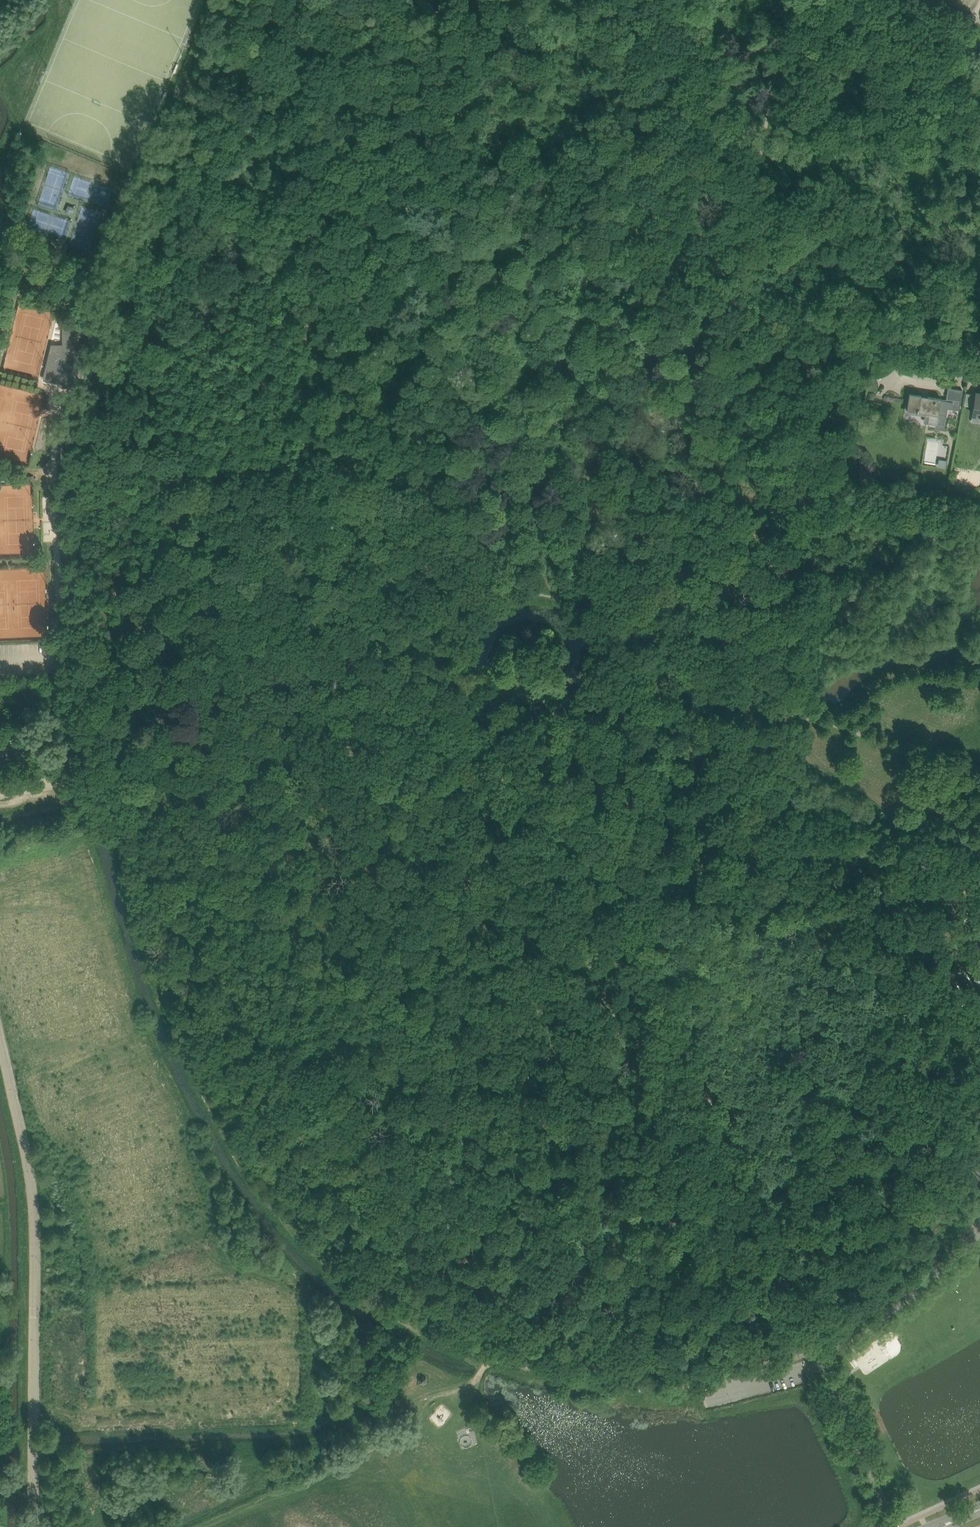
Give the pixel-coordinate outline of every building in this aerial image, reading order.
[(78,387),(78,322),(63,322),(63,351),(60,351),(60,353),(57,353),(51,377),(63,380),(63,387),(78,387)] [(909,393),(906,409),(916,410),(915,413),(917,413),(917,410),(928,412),(927,422),(942,425),(941,428),(942,428),(946,407),(958,409),(961,390),(947,387),(945,401),(939,400),(939,398),(909,393)] [(971,414),(978,415),(978,416),(979,416),(979,393),(975,393),(975,392),(974,392),(971,414)]
